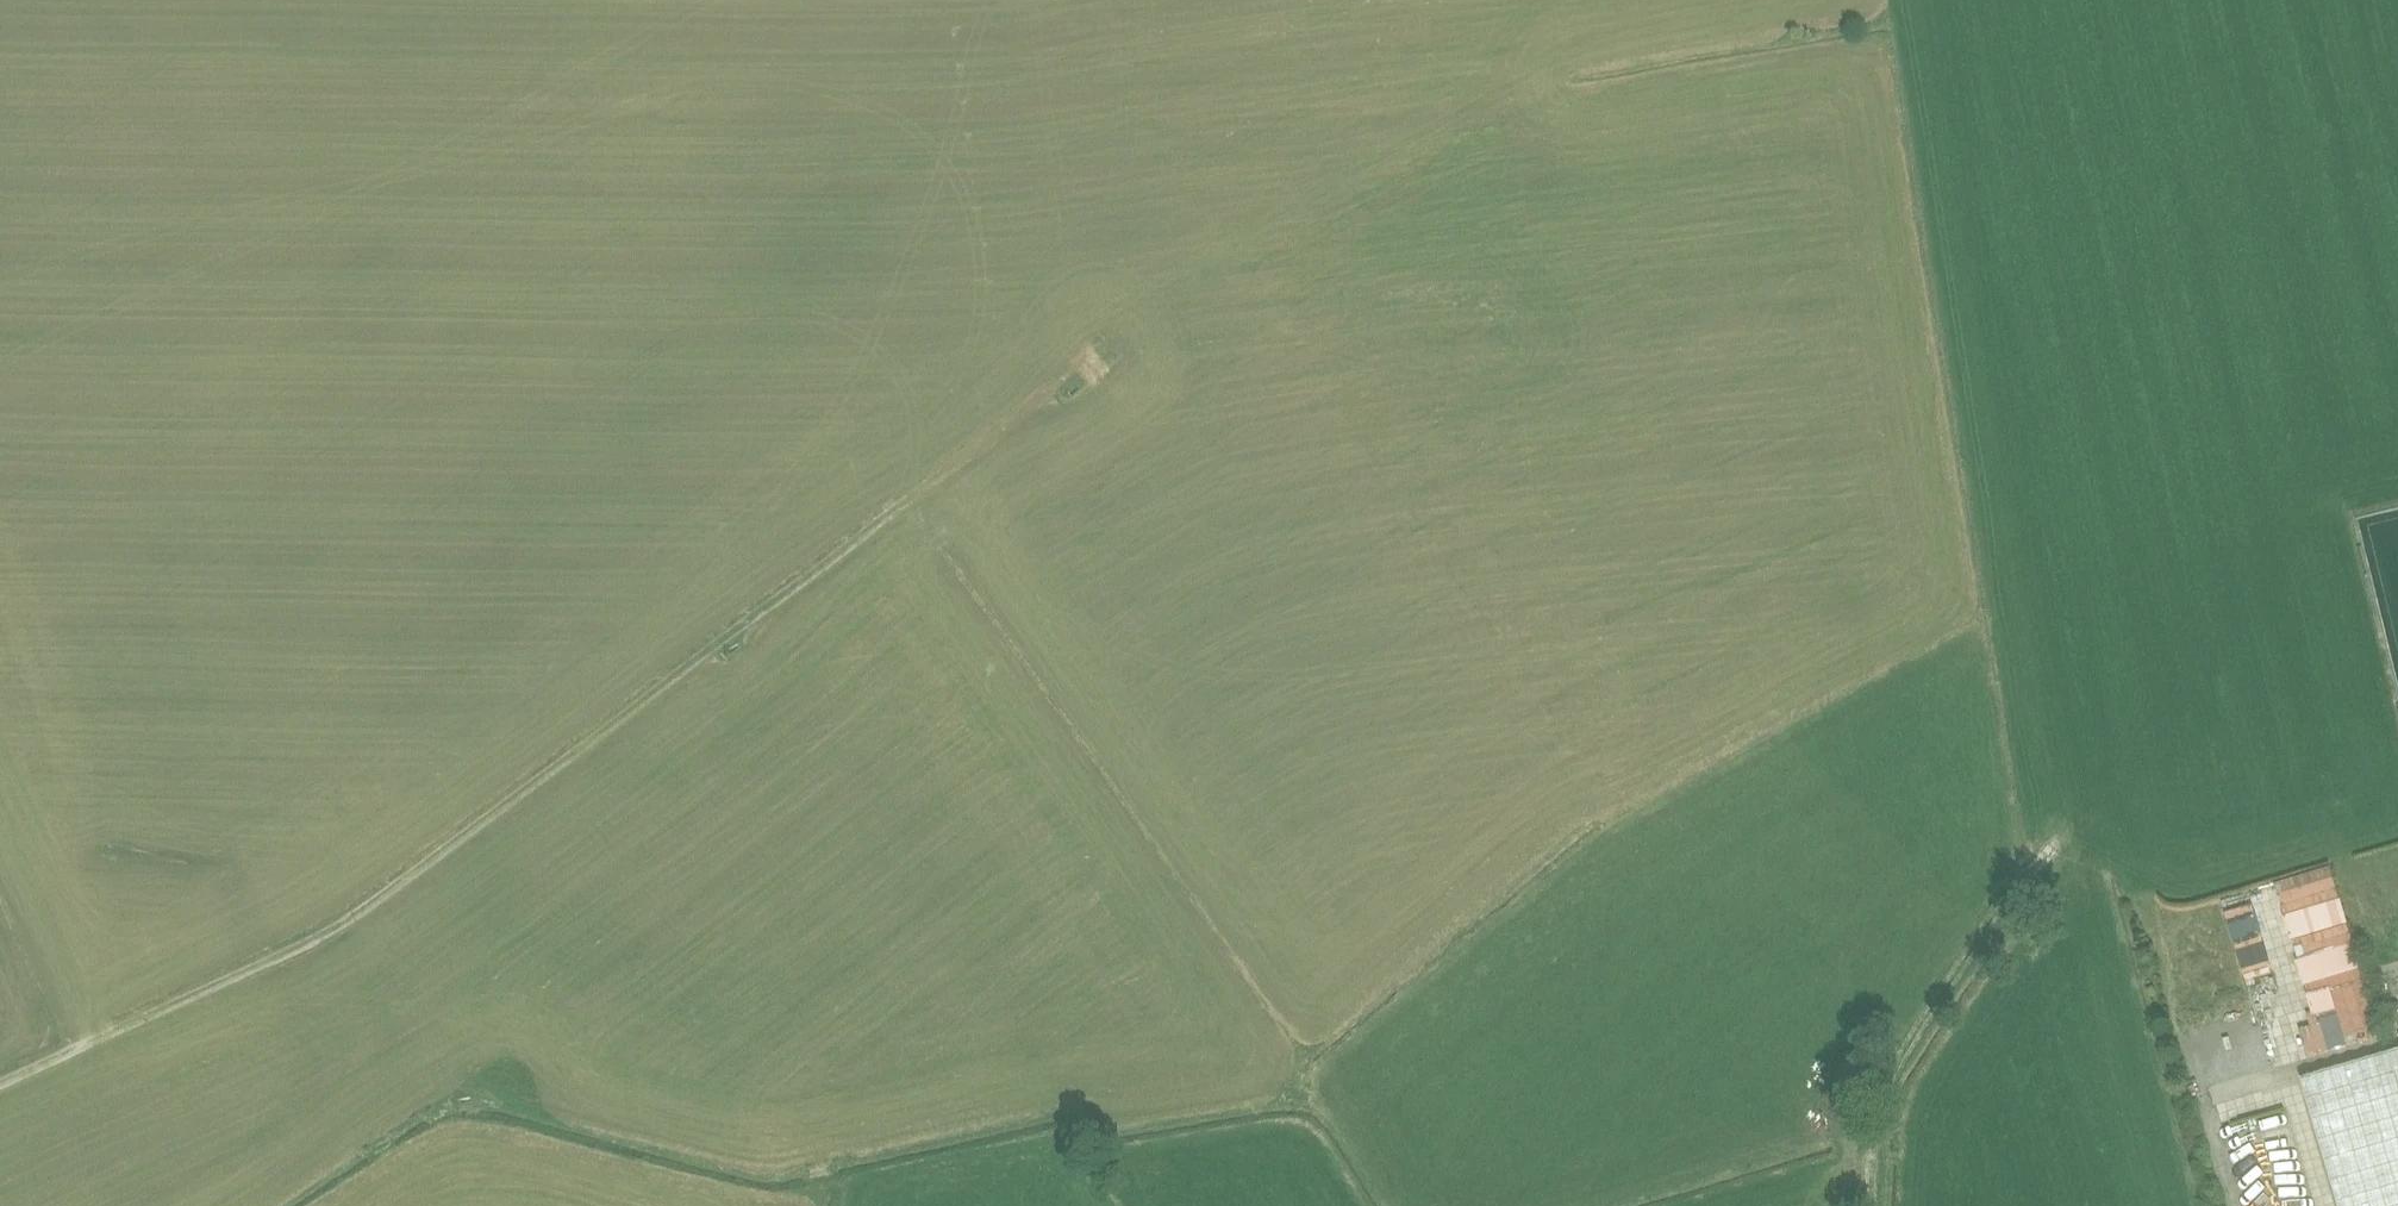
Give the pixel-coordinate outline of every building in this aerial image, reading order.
[(2367,985),(2351,989),(2361,1023),(2377,1018),(2367,985)] [(2300,1081),(2337,1205),(2397,1205),(2397,1052),(2300,1081)] [(2266,1112),(2243,1113),(2244,1136),(2267,1134),(2266,1112)]
